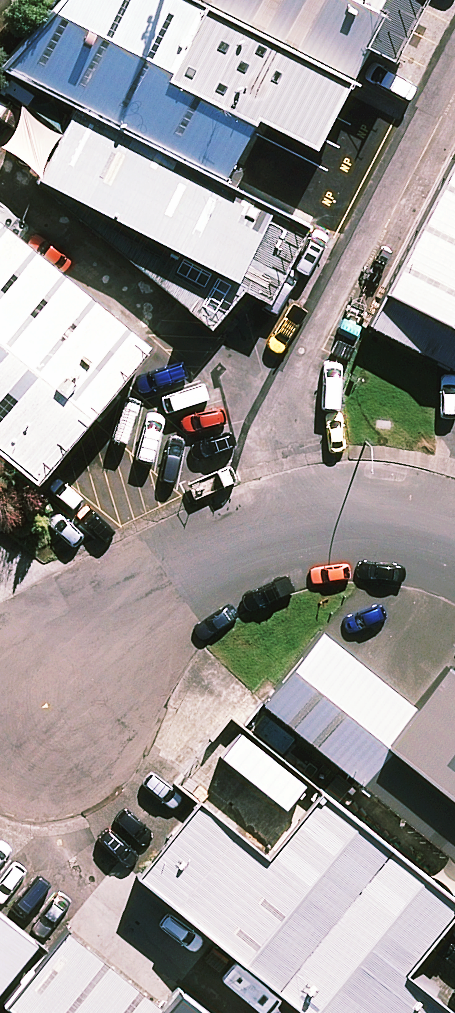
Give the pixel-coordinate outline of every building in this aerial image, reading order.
[(348,41),(267,0),(40,0),(22,36),(83,67),(242,146),(261,107),(304,128),(348,41)] [(348,41),(369,0),(267,0),(348,41)] [(320,185),(242,146),(83,67),(39,155),(276,273),(320,185)] [(390,274),(454,306),(454,145),(390,274)] [(0,177),(0,420),(39,452),(159,311),(0,177)] [(266,670),(357,746),(413,679),(322,604),(266,670)] [(451,634),(413,679),(357,746),(454,828),(454,637),(451,634)] [(207,777),(144,852),(337,1012),(454,1012),(454,984),(408,945),(454,889),(454,882),(318,768),(268,828),(207,777)] [(63,918),(0,993),(23,1012),(178,1012),(63,918)] [(21,943),(0,926),(0,969),(21,943)]
